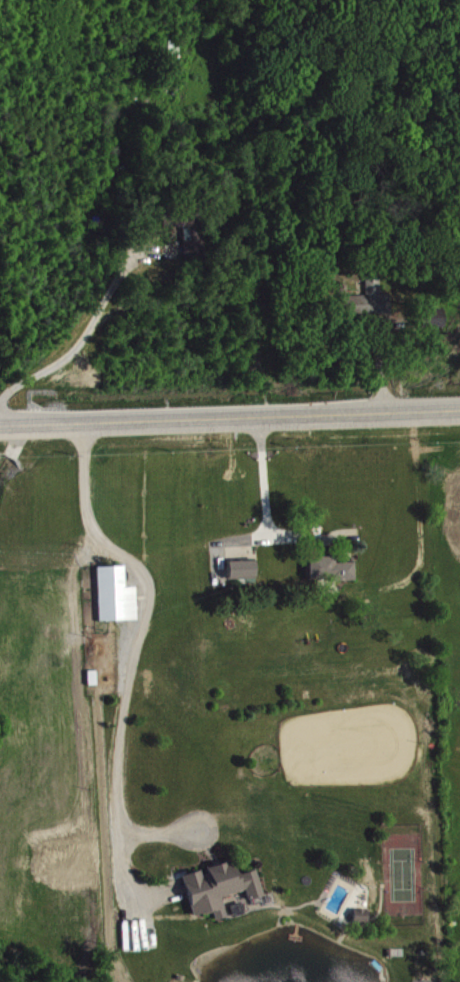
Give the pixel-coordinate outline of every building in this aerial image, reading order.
[(186,257),(199,256),(199,253),(207,253),(205,208),(184,209),(186,257)] [(393,315),(393,294),(383,294),(382,280),(362,280),(363,296),(342,296),(343,316),(393,315)] [(337,562),(336,556),(309,557),(310,581),(356,580),(355,562),(337,562)] [(258,578),(257,560),(230,561),(230,579),(258,578)] [(99,567),(102,622),(140,620),(139,587),(128,587),(127,566),(99,567)] [(185,875),(195,917),(215,912),(217,920),(229,917),(223,897),(247,891),(250,900),(266,896),(259,870),(238,875),(234,861),(206,868),(206,870),(185,875)] [(355,922),(370,923),(370,910),(356,909),(355,922)]
